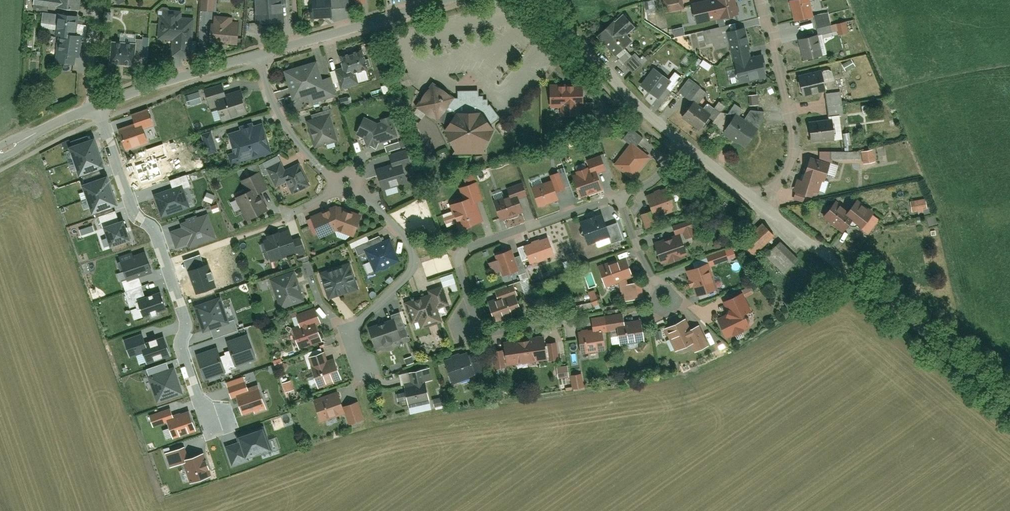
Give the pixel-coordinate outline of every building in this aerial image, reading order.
[(36,5),(58,6),(57,8),(81,9),(82,0),(36,0),(36,5)] [(203,10),(218,9),(218,0),(202,0),(203,10)] [(257,24),(286,24),(286,0),(257,0),(257,24)] [(314,17),(337,17),(336,0),(314,0),(314,17)] [(351,8),(351,0),(338,0),(338,8),(351,8)] [(696,24),(735,16),(732,0),(712,0),(692,4),(696,24)] [(790,0),(795,22),(817,17),(813,0),(793,0),(790,0)] [(668,2),(669,14),(683,13),(683,1),(668,2)] [(42,14),(42,27),(59,26),(57,64),(76,64),(81,15),(59,13),(42,14)] [(829,13),(818,14),(822,36),(846,32),(844,22),(831,24),(829,13)] [(215,15),(216,24),(213,24),(213,44),(244,43),(244,24),(233,24),(233,15),(215,15)] [(610,25),(596,38),(615,59),(629,46),(623,39),(636,27),(625,15),(612,28),(610,25)] [(188,22),(165,23),(165,43),(180,43),(180,53),(191,53),(191,34),(188,34),(188,22)] [(703,31),(706,49),(733,44),(737,65),(758,61),(751,26),(734,29),(733,25),(703,31)] [(801,40),(804,60),(823,57),(819,37),(801,40)] [(116,39),(115,66),(136,66),(136,39),(116,39)] [(629,47),(619,58),(635,73),(645,62),(629,47)] [(337,71),(343,90),(358,85),(355,73),(372,68),(366,49),(342,56),(346,68),(337,71)] [(737,65),(741,84),(770,78),(766,60),(758,61),(737,65)] [(328,82),(326,83),(318,61),(286,71),(295,99),(309,94),(312,103),(332,97),(328,82)] [(657,96),(669,79),(654,69),(642,86),(657,96)] [(823,71),(800,75),(804,94),(827,90),(823,71)] [(552,80),(553,109),(563,109),(563,116),(582,116),(582,109),(587,109),(587,80),(552,80)] [(689,83),(680,93),(689,101),(698,91),(689,83)] [(419,106),(439,121),(440,119),(449,126),(446,131),(457,151),(456,151),(456,153),(488,153),(486,149),(495,128),(492,124),(500,117),(492,105),(490,106),(490,105),(489,99),(485,100),(485,96),(480,97),(480,93),(461,95),(461,99),(455,99),(435,84),(419,106)] [(247,97),(228,101),(226,87),(206,91),(209,107),(220,105),(223,120),(250,114),(247,97)] [(827,94),(828,113),(843,112),(842,93),(827,94)] [(22,99),(22,111),(37,110),(36,99),(22,99)] [(697,100),(682,117),(701,133),(715,115),(697,100)] [(331,104),(312,109),(314,118),(333,113),(331,104)] [(155,124),(149,107),(130,113),(134,125),(119,130),(125,148),(148,141),(143,128),(155,124)] [(312,119),(317,146),(339,142),(334,115),(312,119)] [(738,115),(725,133),(747,148),(760,130),(738,115)] [(395,121),(382,125),(367,117),(357,133),(381,146),(383,142),(400,137),(395,121)] [(810,123),(811,142),(837,140),(835,122),(810,123)] [(228,133),(236,161),(270,152),(262,124),(228,133)] [(633,143),(637,147),(644,138),(632,128),(625,137),(633,143)] [(201,134),(207,152),(220,148),(214,130),(201,134)] [(94,139),(69,147),(79,176),(104,167),(94,139)] [(615,163),(633,179),(651,159),(637,147),(633,143),(615,163)] [(409,151),(390,155),(392,165),(411,161),(409,151)] [(863,153),(864,163),(873,162),(872,152),(863,153)] [(589,159),(592,171),(607,168),(604,155),(589,159)] [(797,189),(814,195),(820,179),(827,182),(834,164),(813,156),(806,174),(808,175),(807,179),(801,177),(797,189)] [(277,187),(289,182),(293,192),(308,186),(298,157),(270,167),(277,187)] [(378,171),(382,188),(411,181),(408,165),(378,171)] [(576,171),(577,179),(576,179),(581,199),(604,193),(599,173),(592,175),(591,167),(576,171)] [(562,170),(553,174),(559,189),(568,185),(562,170)] [(192,185),(188,173),(171,178),(175,189),(158,194),(164,213),(190,205),(184,187),(192,185)] [(106,179),(85,186),(94,211),(115,203),(106,179)] [(555,181),(534,190),(541,207),(562,199),(555,181)] [(524,182),(508,187),(510,195),(527,190),(524,182)] [(648,196),(655,217),(678,210),(671,188),(648,196)] [(236,197),(246,220),(264,213),(255,190),(236,197)] [(494,203),(500,219),(525,210),(519,194),(494,203)] [(445,227),(457,223),(460,231),(483,224),(474,197),(451,204),(453,210),(441,214),(445,227)] [(912,200),(912,213),(929,213),(929,200),(912,200)] [(843,234),(853,221),(870,234),(883,219),(861,202),(851,216),(835,203),(823,219),(843,234)] [(314,214),(320,236),(339,230),(354,238),(364,217),(346,207),(340,218),(337,207),(314,214)] [(218,237),(209,211),(180,221),(182,226),(170,230),(176,247),(188,243),(190,247),(218,237)] [(640,215),(646,232),(656,228),(651,212),(640,215)] [(588,244),(611,237),(613,244),(628,239),(624,222),(612,225),(609,214),(582,222),(588,244)] [(111,247),(132,240),(124,220),(104,227),(111,247)] [(672,225),(676,237),(691,232),(688,220),(672,225)] [(742,245),(756,257),(778,233),(763,220),(742,245)] [(264,237),(271,260),(306,249),(299,227),(264,237)] [(524,244),(531,266),(557,257),(549,236),(524,244)] [(657,247),(662,264),(689,255),(683,239),(657,247)] [(367,249),(375,271),(397,263),(389,242),(367,249)] [(783,242),(765,259),(782,276),(800,259),(783,242)] [(517,249),(521,262),(528,260),(524,247),(517,249)] [(713,254),(718,267),(738,259),(733,247),(713,254)] [(153,271),(146,250),(121,259),(128,280),(153,271)] [(495,257),(502,277),(522,269),(515,250),(495,257)] [(598,265),(604,286),(635,277),(628,255),(598,265)] [(301,265),(305,279),(316,276),(312,262),(301,265)] [(320,274),(330,300),(359,289),(349,263),(320,274)] [(689,271),(697,297),(722,289),(713,263),(689,271)] [(272,279),(280,308),(305,301),(297,272),(272,279)] [(622,286),(623,300),(644,298),(643,284),(622,286)] [(433,290),(437,305),(450,302),(446,286),(433,290)] [(168,307),(163,290),(138,298),(144,315),(168,307)] [(587,293),(591,307),(601,304),(597,290),(587,293)] [(413,322),(431,319),(432,324),(443,322),(440,308),(432,310),(429,293),(408,297),(413,322)] [(723,302),(728,315),(719,319),(727,338),(754,327),(748,312),(750,311),(744,294),(723,302)] [(221,295),(194,304),(203,332),(212,329),(214,337),(239,328),(235,318),(230,319),(221,295)] [(489,304),(495,322),(523,312),(517,295),(489,304)] [(294,333),(299,349),(324,343),(319,326),(324,325),(320,311),(297,317),(301,331),(294,333)] [(594,317),(595,330),(620,329),(621,344),(647,342),(645,322),(627,323),(627,315),(594,317)] [(371,326),(376,346),(403,339),(397,319),(371,326)] [(666,329),(675,350),(697,341),(688,319),(666,329)] [(146,341),(143,332),(125,338),(131,355),(143,352),(147,363),(172,355),(165,334),(146,341)] [(249,332),(227,340),(236,365),(258,358),(249,332)] [(580,333),(581,353),(606,351),(605,332),(580,333)] [(506,342),(508,364),(550,361),(549,340),(506,342)] [(227,371),(218,346),(196,353),(205,379),(227,371)] [(445,362),(453,383),(487,371),(479,349),(445,362)] [(328,351),(309,357),(319,389),(344,381),(338,360),(331,362),(328,351)] [(494,352),(495,368),(505,367),(504,351),(494,352)] [(182,391),(174,368),(151,376),(155,386),(161,384),(166,397),(182,391)] [(431,404),(428,386),(433,386),(431,369),(409,373),(412,386),(406,387),(409,407),(431,404)] [(244,374),(226,380),(232,397),(237,396),(243,414),(255,410),(256,413),(268,408),(259,384),(248,387),(244,374)] [(314,402),(321,421),(342,413),(346,424),(362,418),(355,400),(346,404),(341,391),(314,402)] [(434,398),(435,409),(447,408),(446,397),(434,398)] [(173,438),(198,430),(190,408),(173,413),(171,407),(150,414),(154,426),(167,421),(173,438)] [(273,449),(265,424),(236,434),(239,440),(226,445),(233,465),(250,459),(250,457),(273,449)] [(191,483),(213,475),(205,451),(188,456),(185,445),(166,451),(171,466),(184,462),(191,483)]
